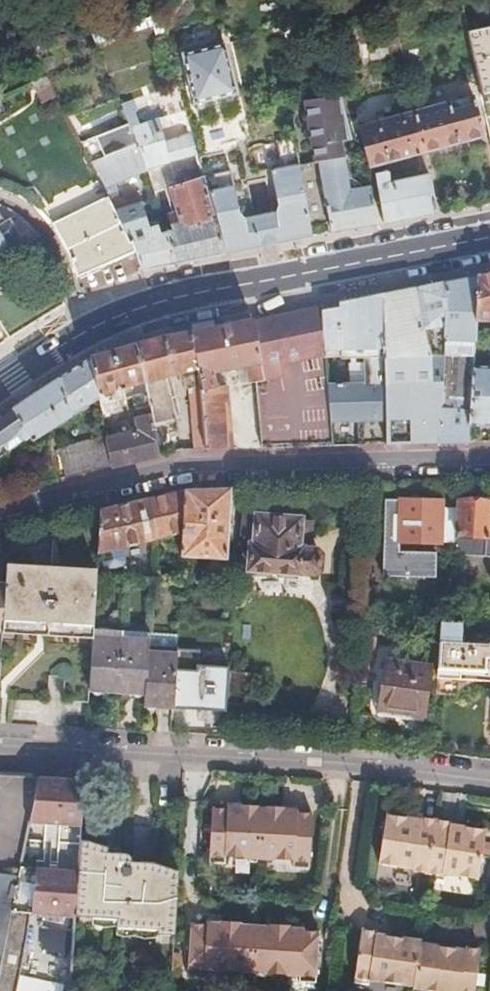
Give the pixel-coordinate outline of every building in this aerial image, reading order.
[(153,40),(163,38),(156,14),(99,30),(104,44),(150,32),(153,40)] [(478,96),(489,94),(489,25),(465,30),(478,96)] [(220,41),(180,50),(192,98),(232,89),(220,41)] [(42,68),(0,91),(0,184),(7,188),(18,194),(27,202),(37,209),(46,218),(54,229),(61,240),(66,251),(71,264),(74,277),(132,248),(80,144),(42,68)] [(381,118),(374,121),(354,127),(366,166),(476,131),(466,91),(381,118)] [(315,163),(327,231),(328,231),(375,222),(368,183),(346,188),(338,141),(348,139),(336,95),(302,100),(312,163),(315,163)] [(189,132),(182,108),(161,112),(164,122),(175,120),(177,126),(185,133),(189,132)] [(143,168),(145,171),(191,159),(186,138),(163,144),(159,131),(163,129),(162,124),(135,133),(131,124),(148,118),(145,110),(122,117),(124,122),(143,168)] [(200,152),(230,145),(224,120),(194,127),(200,152)] [(124,122),(80,144),(132,248),(141,268),(174,261),(166,229),(158,230),(154,220),(147,222),(141,203),(148,201),(145,193),(138,196),(138,195),(117,200),(113,192),(115,191),(112,184),(143,168),(124,122)] [(297,166),(291,133),(262,138),(270,177),(275,203),(272,211),(269,212),(275,241),(309,234),(297,166)] [(196,158),(195,153),(190,137),(186,138),(191,159),(196,158)] [(242,143),(252,182),(270,177),(262,138),(242,143)] [(206,191),(245,183),(252,182),(242,143),(230,145),(200,152),(195,153),(196,158),(201,173),(202,179),(206,191)] [(312,163),(297,166),(309,234),(327,231),(315,163),(312,163)] [(191,183),(202,179),(201,173),(189,177),(191,183)] [(381,220),(433,210),(426,174),(381,182),(379,174),(372,175),(381,220)] [(173,227),(166,229),(174,261),(223,252),(207,197),(206,191),(202,179),(191,183),(189,177),(176,181),(177,186),(171,188),(179,211),(168,214),(173,227)] [(223,252),(257,245),(251,216),(245,183),(206,191),(207,197),(223,252)] [(266,243),(275,241),(269,212),(259,214),(266,243)] [(6,242),(5,241),(18,234),(6,214),(1,218),(0,217),(0,246),(6,242)] [(257,245),(266,243),(259,214),(251,216),(257,245)] [(476,272),(474,317),(489,318),(489,269),(476,272)] [(64,305),(60,284),(36,298),(18,270),(0,281),(0,326),(8,339),(64,305)] [(476,272),(445,279),(442,351),(473,352),(474,317),(476,272)] [(445,279),(412,286),(417,328),(427,326),(427,353),(434,353),(434,358),(441,358),(442,351),(445,279)] [(412,286),(382,292),(383,353),(384,409),(430,409),(438,409),(441,358),(434,358),(434,353),(427,353),(427,326),(417,328),(412,286)] [(323,357),(339,356),(363,355),(383,353),(382,292),(337,301),(337,309),(320,313),(323,354),(323,357)] [(202,329),(190,332),(200,386),(202,397),(207,449),(232,448),(227,387),(216,388),(214,371),(245,364),(248,383),(254,381),(258,447),(331,445),(329,421),(329,418),(329,415),(326,385),(326,381),(326,380),(263,387),(262,380),(289,375),(287,361),(302,358),(323,354),(320,313),(319,305),(202,329)] [(149,341),(137,344),(153,423),(173,419),(169,397),(176,396),(172,374),(182,372),(184,387),(189,386),(193,450),(207,449),(202,397),(200,386),(190,332),(156,339),(149,341)] [(115,350),(89,358),(97,397),(101,419),(110,416),(109,411),(119,409),(117,400),(134,397),(139,419),(135,419),(138,432),(154,429),(153,423),(137,344),(115,350)] [(473,352),(442,351),(441,358),(438,409),(437,441),(469,441),(470,425),(472,364),(473,352)] [(329,415),(329,418),(357,417),(357,421),(358,444),(385,443),(384,409),(383,353),(363,355),(364,381),(364,384),(326,385),(329,415)] [(87,358),(11,406),(28,435),(28,437),(97,397),(89,358),(87,358)] [(470,425),(489,425),(489,364),(472,364),(470,425)] [(0,414),(0,445),(4,443),(7,448),(28,437),(28,435),(11,406),(0,414)] [(430,409),(384,409),(385,443),(437,441),(438,409),(430,409)] [(138,432),(105,439),(110,465),(159,455),(154,429),(138,432)] [(105,439),(104,437),(57,447),(62,477),(110,465),(105,439)] [(47,447),(31,451),(36,482),(52,479),(47,447)] [(231,489),(184,490),(182,536),(180,557),(227,559),(231,489)] [(184,490),(99,510),(97,556),(182,536),(184,490)] [(448,551),(489,555),(489,504),(485,503),(486,501),(476,500),(473,496),(461,495),(457,498),(456,498),(452,533),(450,533),(449,544),(448,551)] [(397,501),(381,500),(381,504),(391,504),(391,511),(397,511),(397,501)] [(437,503),(397,501),(397,511),(395,542),(435,543),(437,503)] [(391,504),(381,504),(379,541),(395,542),(397,511),(391,511),(391,504)] [(452,509),(437,509),(435,543),(449,544),(450,533),(450,528),(452,509)] [(243,518),(242,533),(254,535),(252,546),(248,545),(246,568),(310,574),(316,568),(318,555),(312,550),(297,548),(298,538),(309,540),(309,524),(298,523),(298,519),(255,515),(255,519),(243,518)] [(395,542),(379,541),(379,550),(395,551),(395,542)] [(395,551),(379,550),(378,576),(394,577),(394,571),(430,572),(431,553),(395,551)] [(50,697),(50,682),(61,682),(61,697),(88,698),(88,697),(92,635),(96,569),(4,563),(3,580),(0,639),(0,693),(50,697)] [(371,585),(359,584),(357,614),(369,615),(371,585)] [(369,615),(357,614),(356,633),(372,634),(373,615),(369,615)] [(431,697),(453,699),(454,682),(489,685),(489,639),(460,637),(460,624),(434,623),(431,697)] [(92,635),(88,697),(129,700),(129,706),(172,709),(175,646),(132,644),(132,637),(92,635)] [(355,649),(354,670),(367,670),(368,650),(355,649)] [(258,675),(227,673),(224,704),(256,707),(258,675)] [(378,681),(375,712),(419,715),(422,676),(405,675),(404,683),(378,681)] [(34,799),(37,776),(0,774),(0,870),(23,871),(24,868),(27,845),(34,799)] [(19,990),(20,990),(20,989),(20,988),(21,987),(21,985),(21,984),(22,983),(22,982),(22,980),(22,979),(23,978),(23,977),(24,976),(24,975),(24,974),(24,973),(25,971),(25,970),(25,969),(26,968),(26,967),(26,965),(26,964),(26,963),(27,962),(27,960),(27,959),(27,958),(27,957),(28,956),(28,955),(28,954),(29,952),(29,951),(29,950),(29,949),(29,948),(29,947),(29,945),(30,944),(30,943),(30,942),(30,940),(31,939),(31,938),(31,937),(31,935),(31,934),(31,933),(31,932),(31,931),(32,930),(32,928),(32,927),(32,926),(32,925),(32,924),(32,923),(32,921),(33,920),(33,919),(33,918),(33,917),(33,915),(33,914),(76,916),(76,900),(78,870),(79,848),(79,839),(79,825),(81,779),(37,776),(34,799),(30,823),(27,845),(24,868),(23,871),(17,914),(9,971),(7,981),(3,990),(19,990)] [(261,860),(263,809),(258,809),(258,807),(242,806),(242,809),(228,808),(228,810),(213,809),(210,858),(210,866),(226,866),(227,859),(261,860)] [(311,870),(314,814),(299,814),(299,811),(284,811),(284,808),(268,807),(268,810),(263,809),(261,860),(295,861),(295,869),(311,870)] [(487,832),(462,829),(452,828),(452,825),(422,822),(422,824),(412,823),(387,820),(382,868),(416,873),(416,875),(446,878),(446,876),(481,880),(487,832)] [(175,916),(177,875),(177,865),(152,858),(130,858),(122,850),(105,850),(106,845),(87,840),(79,839),(79,848),(78,870),(76,900),(76,915),(118,916),(118,924),(159,925),(159,930),(175,930),(175,916)] [(7,981),(9,971),(17,914),(23,871),(0,870),(0,990),(3,990),(7,981)] [(254,976),(257,928),(242,928),(242,925),(223,924),(223,927),(208,926),(208,928),(192,927),(189,979),(206,980),(207,973),(254,976)] [(319,986),(322,935),(306,933),(306,931),(291,930),(291,928),(273,927),(273,930),(257,928),(254,976),(303,978),(302,985),(319,986)] [(367,933),(360,988),(375,990),(376,985),(420,990),(481,990),(486,952),(471,949),(471,952),(426,946),(427,943),(382,938),(382,936),(367,933)]
